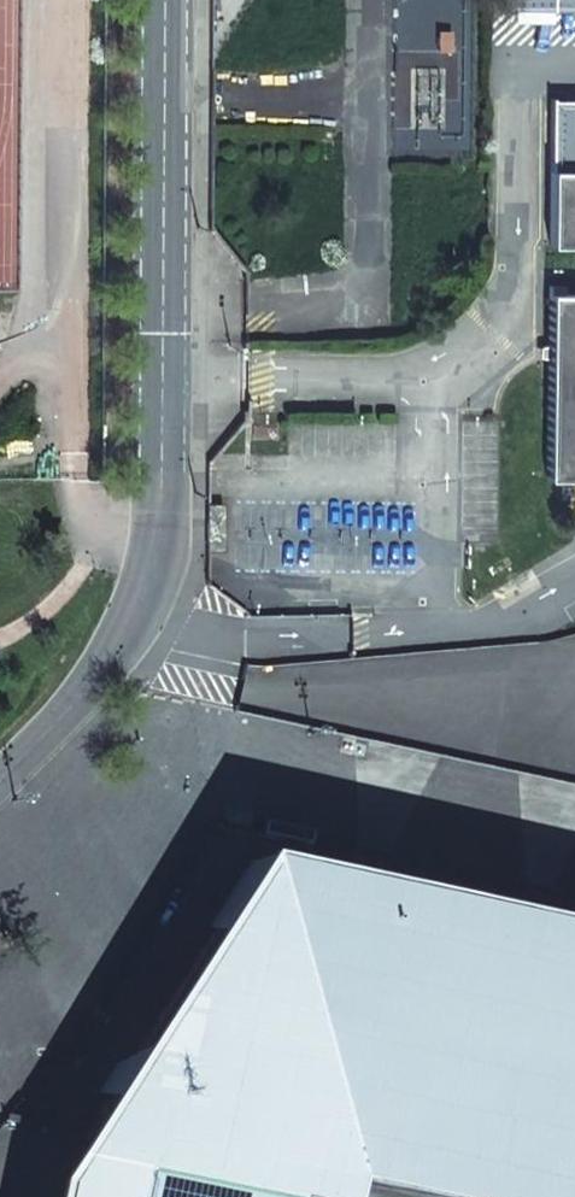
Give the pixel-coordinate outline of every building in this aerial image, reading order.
[(499,11),(574,11),(574,0),(499,0),(499,11)] [(574,247),(574,102),(550,102),(549,247),(574,247)] [(549,295),(547,480),(574,481),(574,295),(549,295)] [(208,505),(207,549),(222,549),(223,505),(208,505)] [(266,821),(263,835),(311,845),(314,831),(266,821)] [(251,863),(215,924),(213,929),(220,925),(227,927),(230,916),(240,918),(238,929),(250,931),(262,934),(267,908),(281,911),(287,896),(341,908),(332,947),(574,999),(574,933),(251,863)] [(132,1066),(113,1096),(87,1137),(323,1191),(325,1180),(340,1172),(455,1196),(574,1196),(574,999),(332,947),(341,908),(287,896),(281,911),(267,908),(262,934),(250,931),(238,929),(240,918),(230,916),(227,927),(220,925),(132,1066)] [(213,929),(117,1063),(132,1066),(220,925),(213,929)] [(99,1093),(113,1096),(132,1066),(117,1063),(99,1093)] [(48,1196),(144,1196),(148,1179),(238,1196),(321,1196),(323,1191),(87,1137),(113,1096),(99,1093),(48,1196)] [(31,1121),(9,1116),(8,1122),(30,1126),(31,1121)] [(148,1179),(144,1196),(238,1196),(148,1179)]
